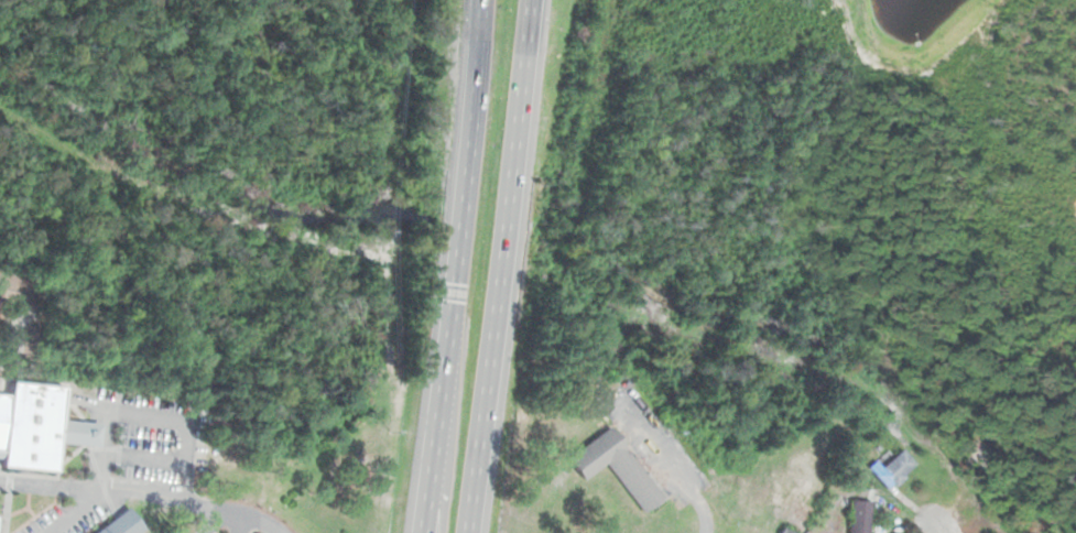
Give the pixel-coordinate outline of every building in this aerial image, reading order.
[(4,450),(2,465),(56,471),(65,387),(11,382),(10,396),(0,395),(0,450),(4,450)] [(611,427),(566,458),(582,480),(606,465),(641,515),(662,501),(611,427)] [(874,460),(867,465),(884,488),(914,466),(901,448),(878,465),(874,460)] [(868,498),(848,498),(848,532),(868,532),(868,498)] [(144,527),(128,507),(121,512),(92,532),(137,532),(144,527)]
